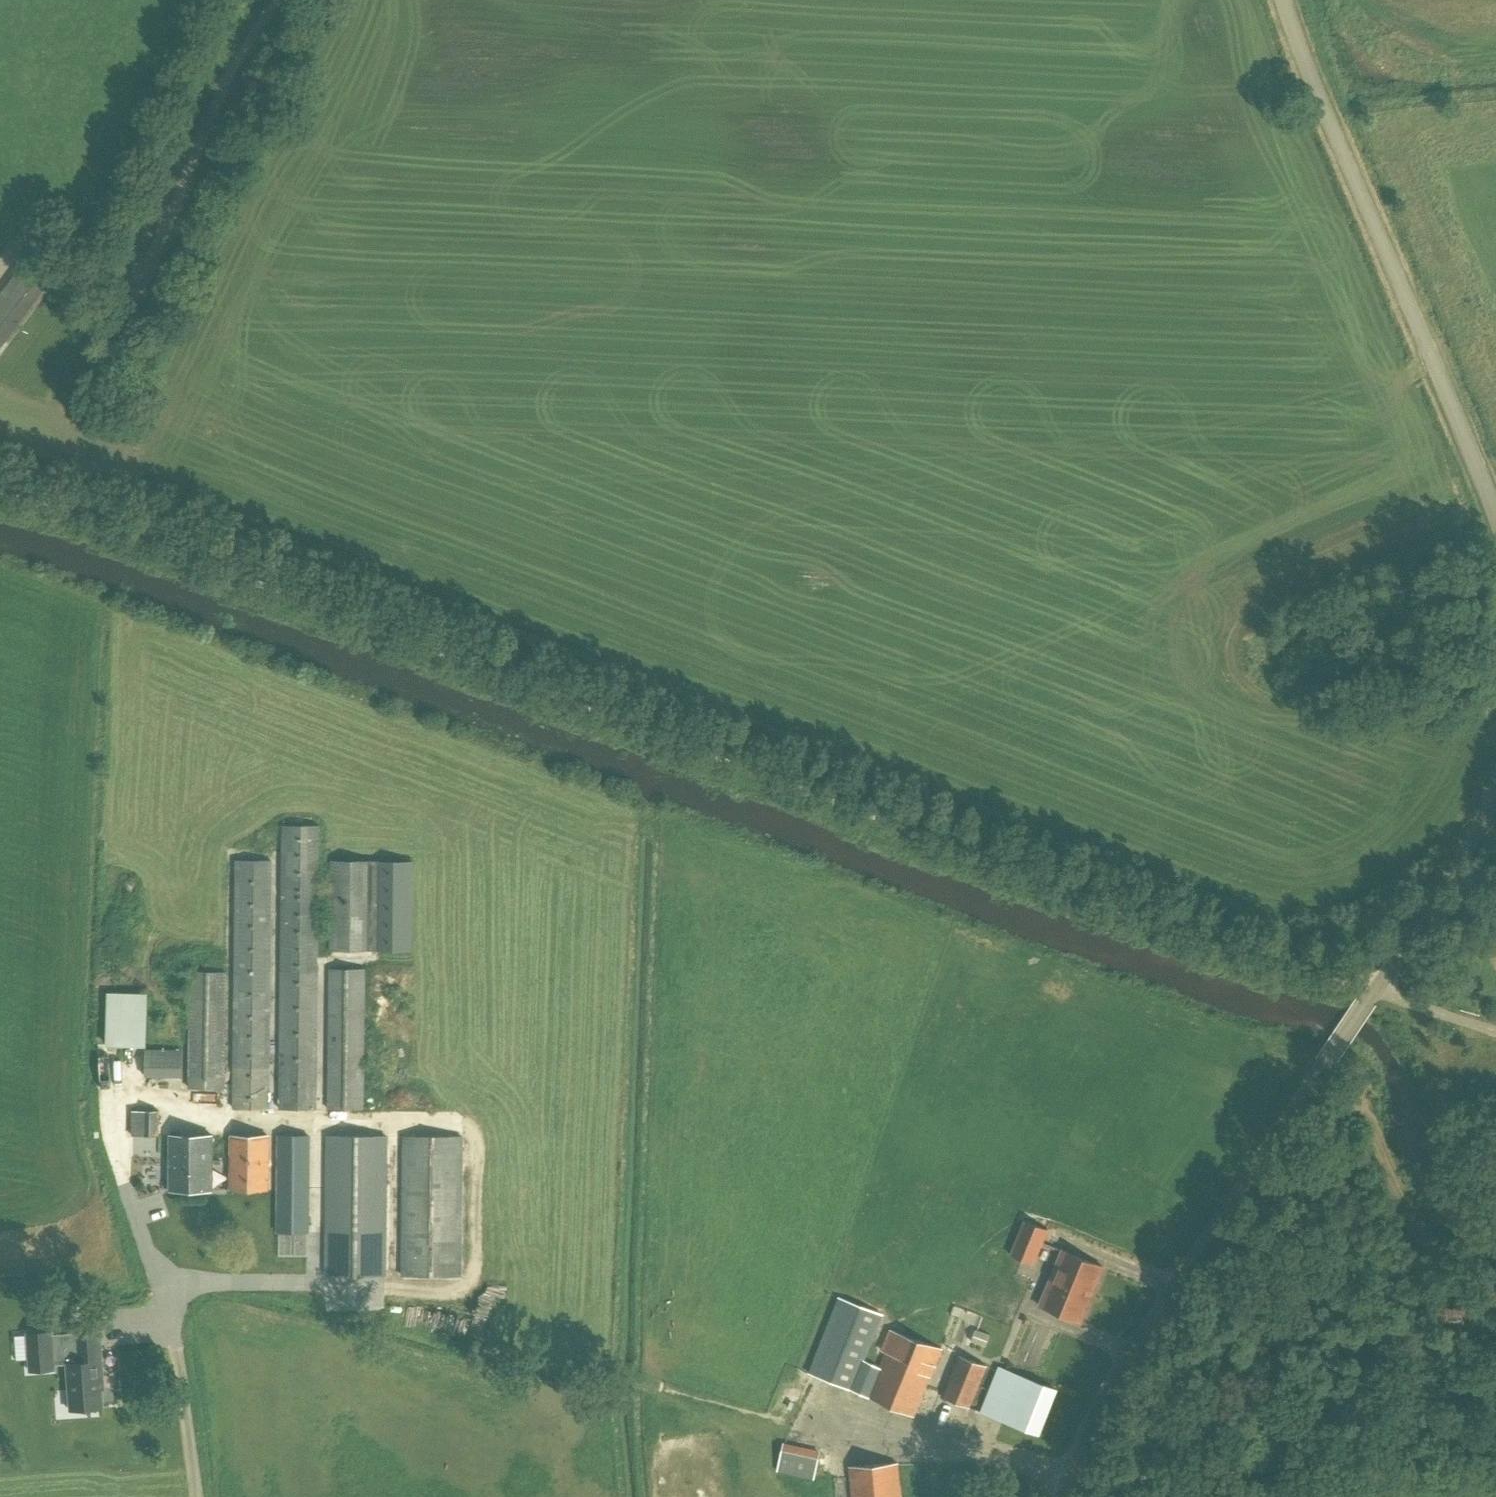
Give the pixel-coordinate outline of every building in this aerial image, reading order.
[(44,290),(24,275),(0,307),(0,349),(44,290)] [(282,825),(279,1109),(318,1109),(319,898),(329,898),(329,950),(408,951),(409,861),(373,861),(330,860),(329,888),(320,888),(320,825),(282,825)] [(270,1109),(272,860),(235,860),(232,1109),(270,1109)] [(364,1109),(366,969),(328,968),(327,1109),(364,1109)] [(225,1089),(227,972),(190,971),(188,1088),(225,1089)] [(146,1046),(146,1041),(147,993),(108,992),(107,1045),(146,1046)] [(144,1076),(182,1077),(182,1050),(145,1049),(144,1076)] [(160,1135),(160,1110),(132,1110),(131,1135),(150,1135),(160,1135)] [(268,1190),(269,1134),(229,1134),(229,1190),(268,1190)] [(213,1190),(213,1135),(170,1135),(169,1190),(213,1190)] [(277,1233),(309,1232),(310,1135),(277,1135),(277,1233)] [(386,1276),(388,1135),(326,1135),(325,1275),(386,1276)] [(401,1276),(462,1276),(463,1136),(402,1135),(401,1276)] [(1034,1265),(1048,1229),(1024,1219),(1009,1255),(1034,1265)] [(1081,1322),(1104,1266),(1062,1249),(1039,1305),(1081,1322)] [(879,1366),(865,1360),(884,1314),(838,1296),(808,1373),(915,1416),(935,1366),(936,1366),(943,1348),(890,1329),(881,1350),(884,1352),(879,1366)] [(105,1389),(100,1329),(64,1331),(64,1333),(54,1334),(54,1330),(25,1332),(28,1372),(56,1370),(56,1365),(66,1364),(70,1411),(104,1408),(102,1389),(105,1389)] [(997,1369),(959,1355),(942,1397),(970,1408),(980,1412),(1039,1435),(1057,1389),(998,1365),(997,1369)] [(814,1479),(820,1450),(783,1442),(777,1471),(814,1479)] [(898,1462),(848,1466),(851,1496),(901,1496),(898,1462)]
